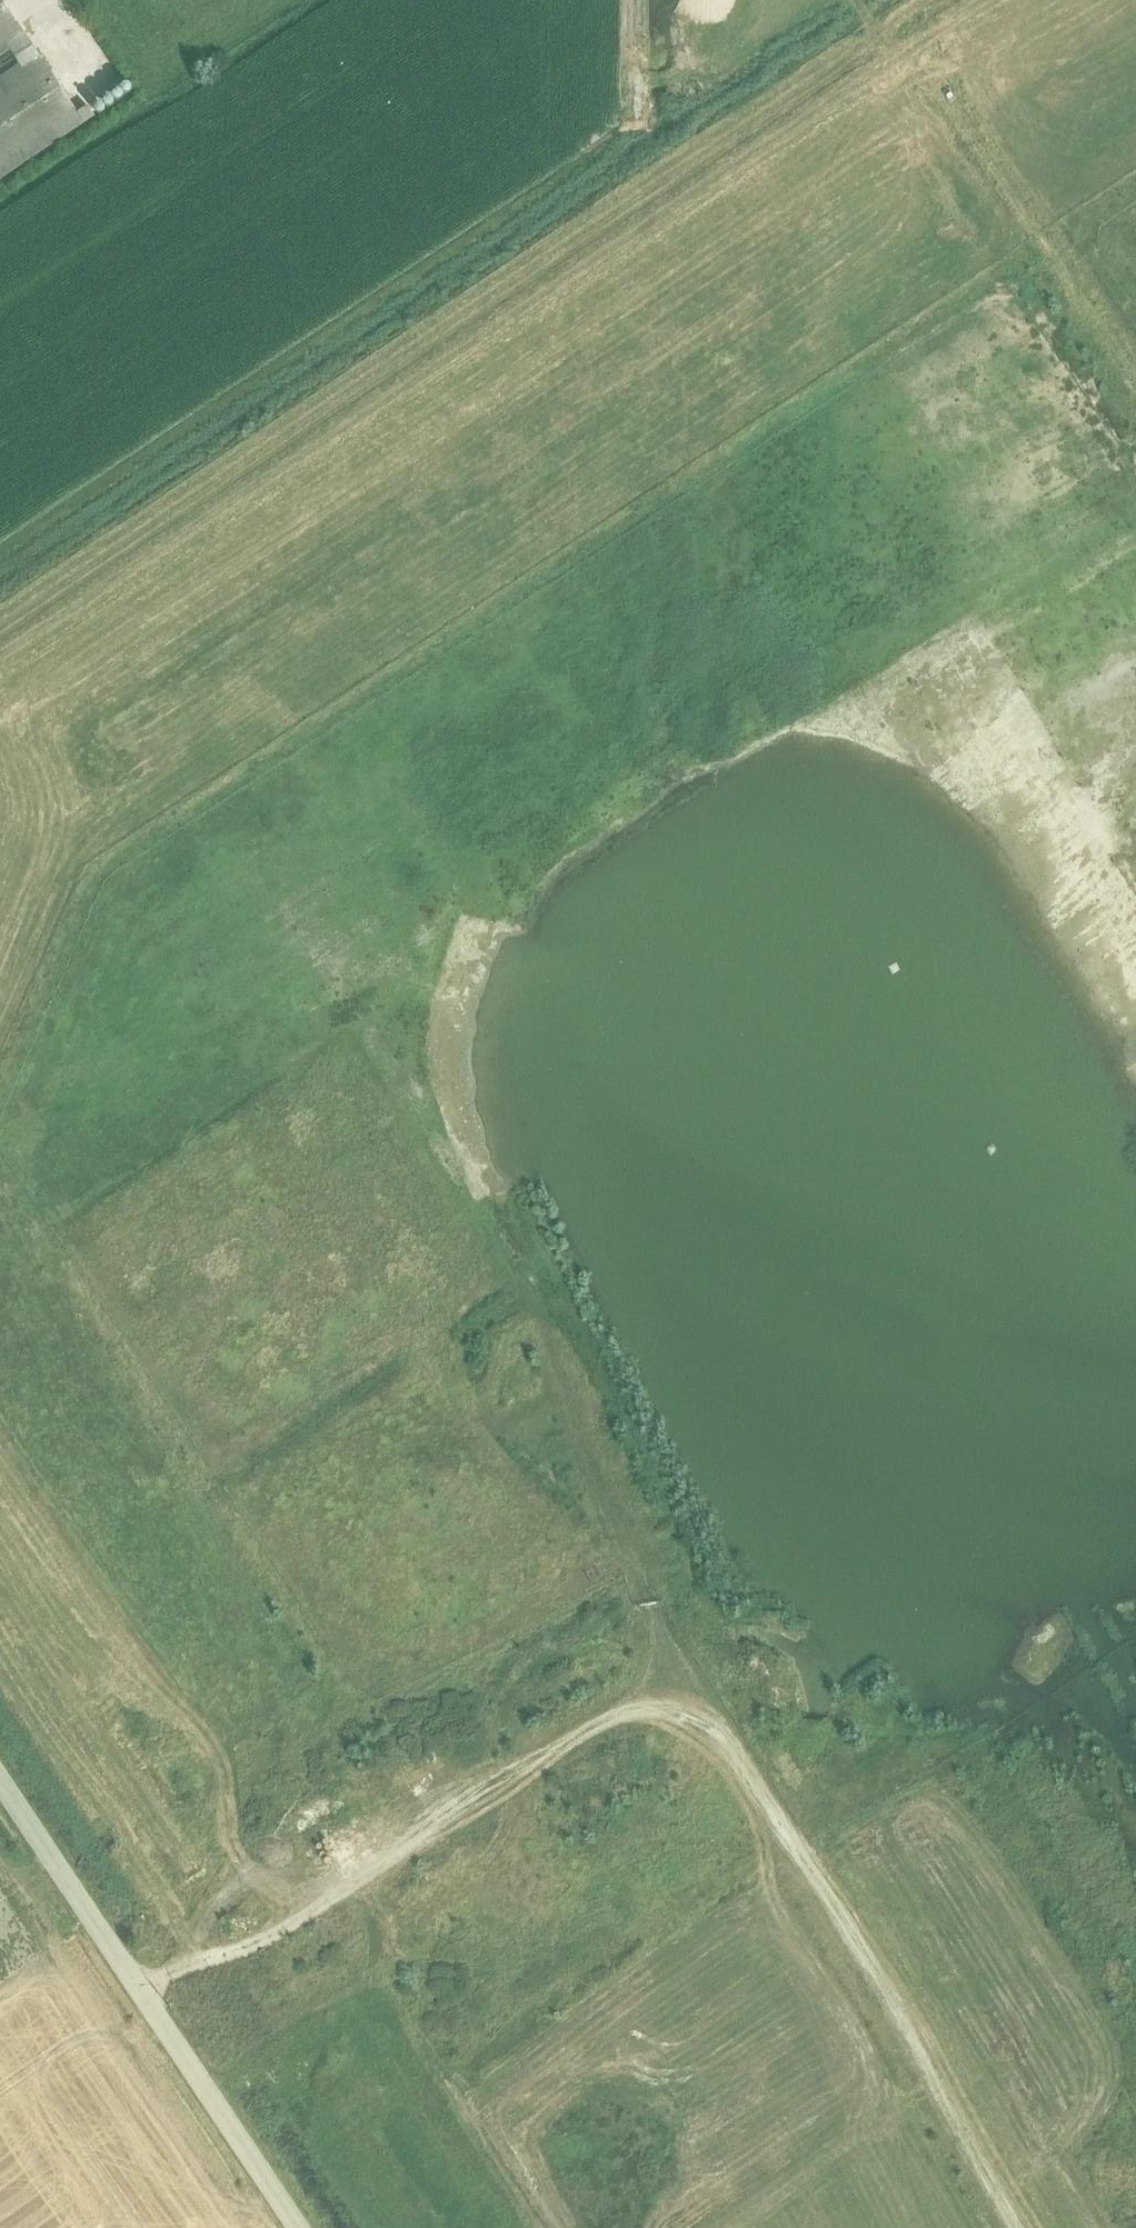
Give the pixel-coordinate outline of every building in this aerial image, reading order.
[(28,39),(2,0),(0,0),(0,57),(28,39)] [(28,39),(11,50),(20,63),(0,77),(0,180),(95,117),(88,105),(78,113),(28,39)] [(122,89),(122,91),(123,92),(125,93),(126,94),(128,94),(129,93),(131,92),(132,91),(132,89),(132,87),(131,86),(130,85),(129,84),(127,83),(125,84),(124,84),(123,86),(122,87),(122,89)] [(120,91),(118,91),(117,91),(115,92),(114,93),(113,94),(113,96),(113,97),(114,98),(115,100),(116,100),(118,100),(119,100),(121,99),(122,98),(122,97),(122,95),(122,94),(121,92),(120,91)] [(111,98),(109,97),(108,98),(106,98),(105,99),(104,101),(104,102),(105,104),(105,105),(107,106),(108,107),(109,107),(111,106),(112,105),(113,104),(113,103),(114,101),(113,100),(112,99),(111,98)] [(100,113),(101,113),(102,113),(104,112),(105,110),(105,109),(105,107),(104,106),(103,105),(101,104),(100,104),(98,104),(97,105),(96,106),(95,108),(95,109),(96,111),(97,112),(98,113),(100,113)]
